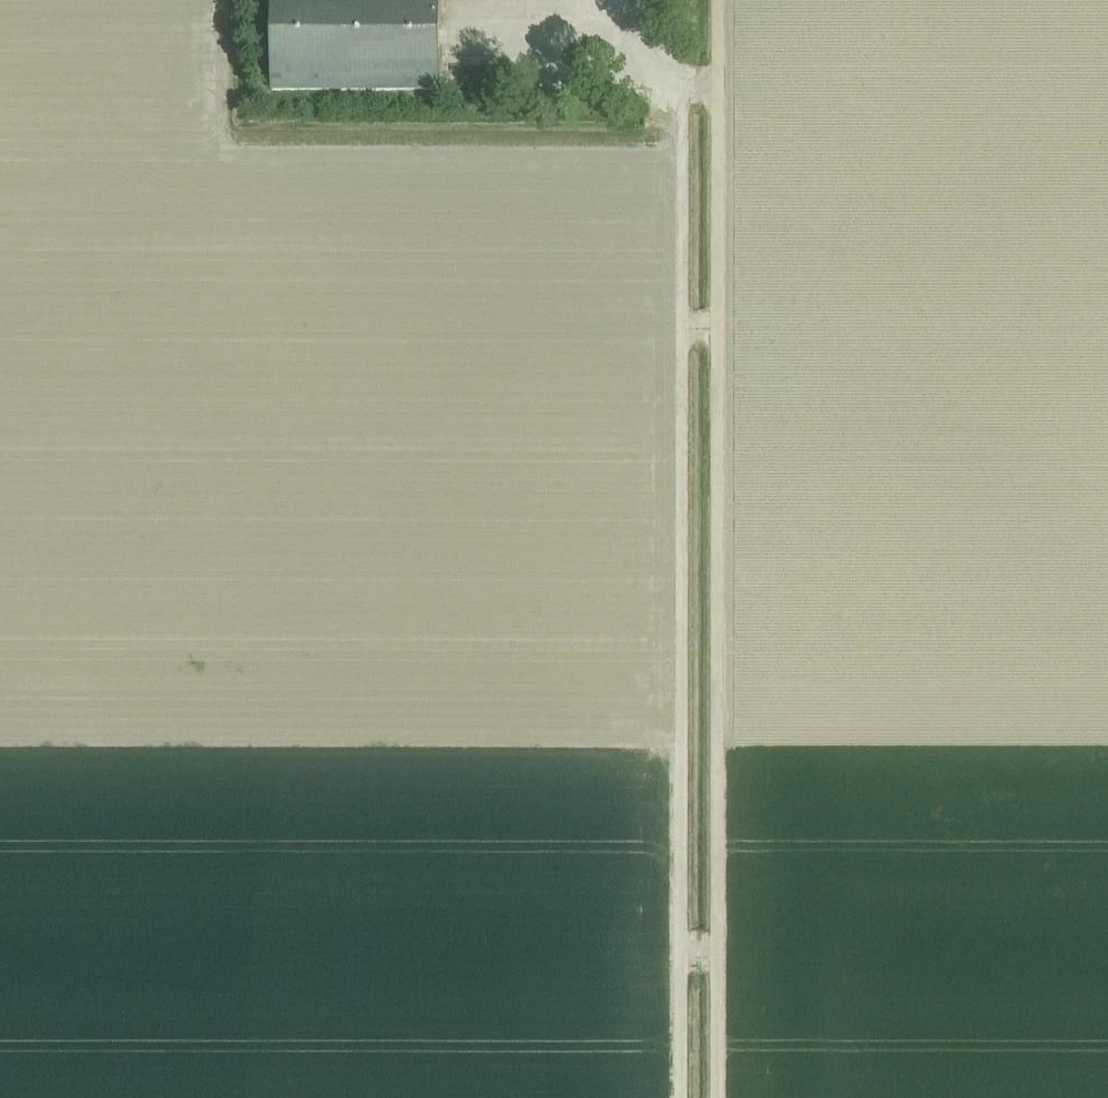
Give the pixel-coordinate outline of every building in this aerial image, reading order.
[(271,94),(440,94),(440,0),(271,0),(271,94)]
